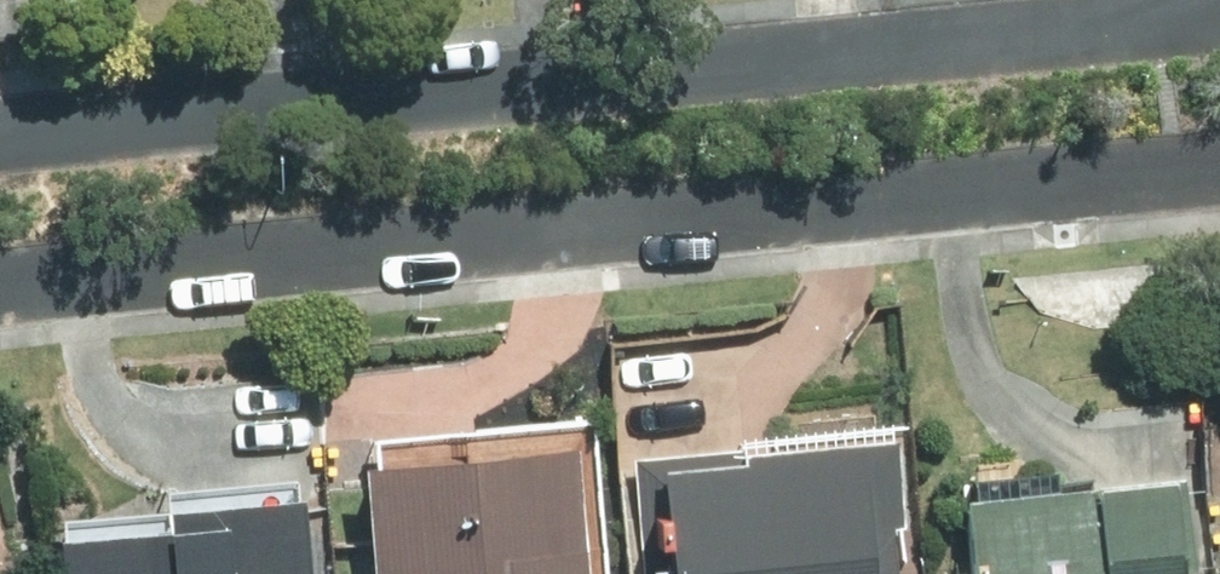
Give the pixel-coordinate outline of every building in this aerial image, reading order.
[(891,530),(898,531),(889,437),(743,453),(743,449),(634,460),(643,573),(649,571),(649,573),(895,573),(891,530)] [(355,465),(365,573),(582,573),(569,444),(355,465)] [(1173,480),(963,500),(971,571),(950,573),(1181,573),(1173,480)] [(298,495),(164,508),(167,528),(57,539),(60,573),(306,573),(298,495)]
